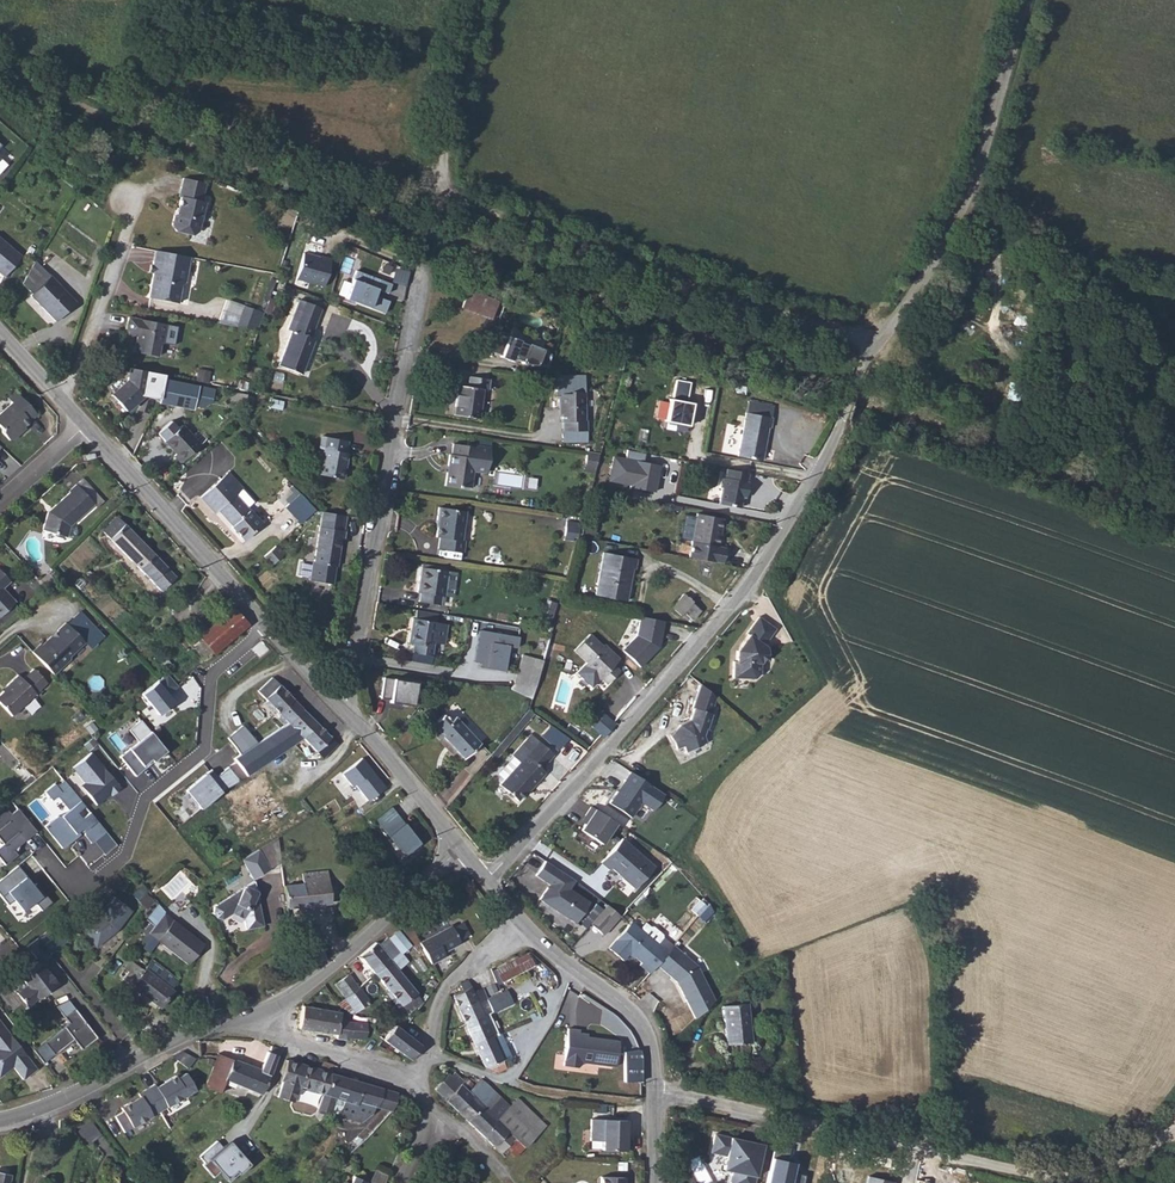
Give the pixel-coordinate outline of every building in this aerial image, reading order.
[(208,182),(186,177),(182,197),(184,197),(180,215),(178,214),(176,224),(181,230),(196,233),(202,229),(208,201),(204,200),(208,182)] [(23,253),(0,233),(0,269),(5,273),(23,253)] [(156,249),(153,266),(156,266),(156,271),(153,271),(150,298),(179,302),(181,287),(187,280),(191,254),(156,249)] [(73,301),(33,258),(19,282),(28,290),(26,292),(53,319),(73,301)] [(321,267),(303,263),(296,289),(324,296),(331,268),(321,265),(321,267)] [(395,266),(392,280),(407,284),(410,270),(395,266)] [(348,308),(388,321),(392,309),(377,304),(380,297),(390,301),(394,292),(358,280),(348,308)] [(228,298),(219,322),(259,331),(264,312),(228,298)] [(469,298),(462,314),(490,325),(497,309),(469,298)] [(323,317),(300,308),(289,339),(292,340),(280,375),(304,384),(317,348),(312,346),(323,317)] [(168,323),(129,318),(126,335),(137,336),(135,352),(160,355),(162,343),(165,343),(168,323)] [(497,330),(492,349),(502,352),(501,353),(513,357),(514,355),(525,358),(525,359),(538,363),(539,361),(547,363),(552,345),(544,343),(545,342),(530,338),(529,339),(521,337),(521,335),(509,332),(509,334),(497,330)] [(109,398),(125,414),(142,396),(159,399),(163,377),(163,374),(128,368),(126,381),(109,398)] [(197,377),(208,379),(210,371),(199,369),(197,377)] [(583,417),(582,389),(581,378),(558,373),(554,392),(556,392),(558,406),(560,406),(561,421),(562,429),(586,428),(585,417),(583,417)] [(214,389),(163,377),(159,399),(159,403),(195,410),(195,404),(203,406),(213,400),(214,389)] [(466,389),(463,418),(488,420),(490,393),(498,393),(499,380),(478,378),(477,390),(466,389)] [(677,380),(673,398),(687,401),(691,382),(677,380)] [(14,390),(7,397),(10,402),(0,412),(0,423),(3,426),(3,430),(9,437),(14,438),(20,432),(18,430),(35,414),(14,390)] [(690,425),(695,403),(687,401),(673,398),(671,398),(666,420),(690,425)] [(748,402),(739,459),(765,463),(771,428),(774,429),(777,407),(748,402)] [(179,425),(162,441),(176,456),(173,459),(179,465),(200,447),(179,425)] [(479,445),(457,442),(455,455),(453,454),(448,485),(461,487),(462,484),(474,486),(476,469),(489,471),(493,446),(479,443),(479,445)] [(352,448),(324,443),(322,456),(327,457),(323,481),(350,486),(354,461),(350,461),(352,448)] [(608,482),(643,490),(649,463),(644,462),(646,454),(627,450),(625,458),(613,456),(608,482)] [(595,471),(597,460),(588,459),(586,470),(595,471)] [(229,473),(202,497),(217,513),(220,510),(233,524),(232,525),(244,539),(261,523),(248,510),(249,509),(236,495),(243,489),(229,473)] [(746,479),(724,473),(722,482),(720,481),(717,491),(719,491),(714,507),(735,513),(739,497),(742,498),(745,488),(744,487),(746,479)] [(97,505),(79,485),(70,493),(72,495),(50,514),(45,532),(69,539),(72,528),(97,505)] [(313,516),(297,498),(283,511),(299,529),(313,516)] [(445,537),(443,549),(467,552),(468,541),(465,540),(469,511),(443,508),(441,520),(444,520),(441,537),(445,537)] [(183,578),(121,518),(107,533),(168,593),(183,578)] [(349,548),(353,522),(326,518),(318,569),(317,569),(314,586),(340,590),(342,572),(343,573),(347,548),(349,548)] [(706,556),(710,542),(714,543),(718,529),(689,520),(677,560),(709,570),(713,558),(706,556)] [(568,522),(567,537),(578,538),(579,522),(568,522)] [(277,549),(285,558),(288,555),(280,546),(277,549)] [(277,549),(266,559),(273,568),(285,558),(277,549)] [(605,556),(600,599),(631,603),(635,570),(639,570),(641,560),(605,556)] [(451,572),(429,569),(425,595),(428,595),(427,604),(447,606),(451,572)] [(14,602),(2,588),(9,581),(0,571),(0,615),(14,602)] [(699,603),(688,595),(677,609),(688,618),(690,615),(698,622),(706,611),(697,605),(699,603)] [(246,625),(233,609),(199,637),(212,653),(246,625)] [(39,643),(31,651),(53,674),(68,659),(67,657),(85,642),(91,648),(106,636),(81,610),(55,631),(57,633),(52,638),(50,636),(41,644),(39,643)] [(439,654),(441,642),(443,623),(440,623),(441,615),(423,613),(422,621),(420,621),(417,642),(423,643),(422,652),(439,654)] [(639,635),(625,649),(642,666),(656,652),(655,651),(660,646),(661,647),(665,620),(642,615),(639,635)] [(778,628),(761,615),(748,632),(749,635),(738,650),(738,659),(735,660),(733,676),(756,678),(757,673),(761,673),(761,666),(770,653),(767,643),(778,628)] [(444,624),(443,623),(441,642),(452,644),(455,625),(444,624)] [(518,639),(480,632),(474,662),(504,668),(507,648),(516,649),(518,639)] [(584,659),(574,670),(590,685),(598,676),(607,685),(621,670),(614,664),(620,657),(605,643),(602,647),(590,636),(575,651),(584,659)] [(536,696),(548,664),(525,656),(513,688),(536,696)] [(34,669),(25,678),(21,673),(7,685),(9,686),(0,694),(0,702),(12,716),(48,684),(34,669)] [(168,673),(143,693),(158,714),(175,701),(169,694),(179,686),(168,673)] [(291,721),(305,708),(275,677),(261,690),(291,721)] [(413,685),(382,680),(379,700),(410,704),(413,685)] [(714,697),(698,682),(688,707),(690,708),(687,720),(677,726),(679,731),(667,737),(673,751),(680,748),(682,754),(704,744),(699,735),(710,715),(707,713),(714,697)] [(333,738),(305,708),(291,721),(261,740),(273,757),(305,736),(319,751),(333,738)] [(452,727),(461,719),(464,716),(457,708),(445,720),(452,727)] [(601,740),(614,724),(602,714),(589,729),(601,740)] [(139,741),(122,756),(136,775),(146,767),(143,764),(152,756),(154,761),(168,750),(142,718),(129,729),(139,741)] [(445,720),(432,733),(439,740),(443,736),(467,762),(485,745),(461,719),(452,727),(445,720)] [(228,737),(239,753),(258,741),(244,724),(228,737)] [(545,776),(540,771),(554,758),(532,736),(512,757),(514,758),(497,775),(503,781),(498,786),(515,803),(528,790),(530,791),(545,776)] [(341,746),(333,738),(319,751),(327,759),(341,746)] [(98,805),(121,788),(93,751),(73,767),(85,782),(81,784),(98,805)] [(362,758),(343,774),(353,787),(357,785),(369,801),(386,789),(362,758)] [(173,797),(191,817),(238,781),(229,769),(212,780),(207,773),(173,797)] [(624,772),(604,802),(626,816),(637,799),(646,786),(624,772)] [(68,809),(44,827),(62,849),(83,832),(92,842),(107,832),(64,780),(46,793),(52,801),(62,802),(68,809)] [(653,809),(661,796),(646,786),(637,799),(653,809)] [(6,863),(17,854),(14,849),(37,830),(18,807),(12,813),(6,804),(0,808),(0,838),(4,843),(0,847),(0,856),(6,863)] [(614,822),(590,806),(584,814),(588,816),(575,836),(595,849),(614,822)] [(392,807),(376,819),(404,855),(420,842),(392,807)] [(632,894),(656,868),(620,837),(597,863),(632,894)] [(273,870),(260,851),(244,861),(257,880),(273,870)] [(575,881),(542,858),(532,873),(553,887),(551,890),(548,887),(540,899),(576,923),(590,902),(570,889),(575,881)] [(0,880),(0,893),(8,904),(14,899),(23,911),(36,901),(43,910),(54,902),(37,882),(33,885),(18,865),(0,880)] [(285,911),(327,906),(324,873),(301,875),(302,886),(283,888),(285,911)] [(263,928),(254,882),(214,907),(213,912),(216,917),(222,919),(231,913),(243,920),(246,931),(263,928)] [(690,909),(698,916),(710,903),(701,896),(690,909)] [(111,937),(114,932),(116,934),(130,917),(111,902),(98,918),(79,932),(91,948),(96,949),(111,938),(111,937)] [(606,903),(590,922),(601,933),(618,914),(606,903)] [(166,914),(158,907),(146,921),(155,928),(165,915),(166,914)] [(635,913),(607,947),(622,959),(626,954),(648,972),(671,943),(635,913)] [(155,928),(149,935),(188,967),(204,947),(165,915),(155,928)] [(461,926),(469,939),(479,933),(471,920),(461,926)] [(459,924),(427,943),(439,963),(454,954),(452,951),(469,941),(469,939),(461,926),(459,924)] [(411,935),(417,945),(419,948),(427,943),(419,930),(411,935)] [(34,1002),(54,987),(44,974),(43,974),(38,968),(49,959),(35,942),(24,950),(34,963),(15,977),(15,978),(6,985),(13,995),(23,1008),(33,1001),(34,1002)] [(380,949),(378,947),(362,961),(361,961),(375,978),(401,956),(388,942),(380,949)] [(378,947),(375,944),(359,958),(362,961),(378,947)] [(308,959),(303,947),(302,945),(291,950),(295,959),(297,964),(308,959)] [(497,981),(537,965),(532,952),(492,968),(497,981)] [(701,968),(683,953),(666,972),(680,984),(689,1004),(712,994),(701,968)] [(406,963),(401,956),(375,978),(391,996),(392,997),(402,1009),(411,1001),(418,995),(400,973),(403,971),(401,968),(406,963)] [(121,974),(163,1008),(176,991),(173,989),(135,958),(121,974)] [(350,978),(349,978),(336,986),(344,998),(357,989),(350,978)] [(450,999),(456,1010),(473,1002),(481,1019),(488,1016),(490,1015),(485,1004),(479,991),(471,995),(466,985),(458,988),(461,994),(450,999)] [(490,1015),(533,995),(528,985),(485,1004),(490,1015)] [(365,1002),(357,989),(344,998),(352,1011),(365,1002)] [(497,1036),(498,1035),(542,1015),(533,995),(490,1015),(488,1016),(497,1036)] [(40,1065),(71,1042),(78,1052),(94,1041),(65,1002),(54,1010),(66,1026),(30,1053),(40,1065)] [(456,1010),(463,1027),(481,1019),(473,1002),(456,1010)] [(729,1005),(732,1043),(757,1041),(754,1003),(729,1005)] [(341,1016),(302,1009),(302,1010),(299,1030),(337,1036),(337,1038),(345,1039),(346,1038),(365,1041),(367,1027),(348,1024),(340,1023),(341,1016)] [(481,1019),(463,1027),(484,1071),(497,1074),(506,1070),(503,1064),(511,1060),(499,1036),(498,1035),(497,1036),(488,1016),(481,1019)] [(577,1027),(565,1026),(562,1063),(576,1064),(579,1062),(579,1058),(614,1062),(616,1037),(576,1033),(577,1027)] [(0,1027),(0,1069),(2,1067),(6,1073),(11,1070),(20,1083),(34,1073),(0,1027)] [(419,1050),(401,1035),(394,1029),(383,1042),(393,1050),(401,1057),(408,1063),(419,1050)] [(225,1080),(263,1095),(277,1059),(279,1053),(265,1047),(263,1054),(256,1071),(219,1057),(218,1056),(205,1088),(215,1092),(220,1094),(225,1080)] [(191,1065),(195,1056),(180,1050),(176,1059),(191,1065)] [(320,1072),(285,1062),(278,1082),(280,1083),(276,1098),(286,1101),(291,1086),(322,1096),(330,1070),(331,1069),(322,1066),(320,1072)] [(317,1112),(330,1115),(330,1114),(335,1101),(343,1104),(339,1118),(361,1125),(369,1118),(371,1110),(374,1111),(381,1092),(335,1077),(336,1073),(330,1070),(322,1096),(317,1112)] [(194,1088),(183,1071),(175,1076),(174,1074),(155,1085),(153,1083),(145,1087),(159,1109),(185,1093),(194,1088)] [(454,1071),(435,1089),(489,1148),(503,1162),(512,1152),(515,1156),(546,1124),(517,1097),(509,1105),(481,1078),(471,1089),(454,1071)] [(159,1109),(145,1087),(137,1092),(139,1095),(120,1106),(132,1126),(159,1109)] [(395,1097),(381,1092),(374,1111),(388,1116),(395,1097)] [(633,1122),(597,1121),(597,1143),(609,1143),(608,1152),(634,1153),(634,1141),(632,1141),(633,1122)] [(716,1134),(712,1152),(727,1156),(724,1169),(733,1171),(731,1182),(754,1182),(763,1145),(716,1134)] [(215,1144),(199,1158),(222,1182),(231,1182),(248,1168),(228,1145),(222,1151),(215,1144)] [(770,1158),(765,1182),(805,1182),(807,1175),(795,1172),(797,1163),(770,1158)] [(321,1160),(311,1168),(317,1175),(327,1167),(321,1160)] [(14,1173),(0,1171),(0,1182),(12,1182),(14,1173)]
